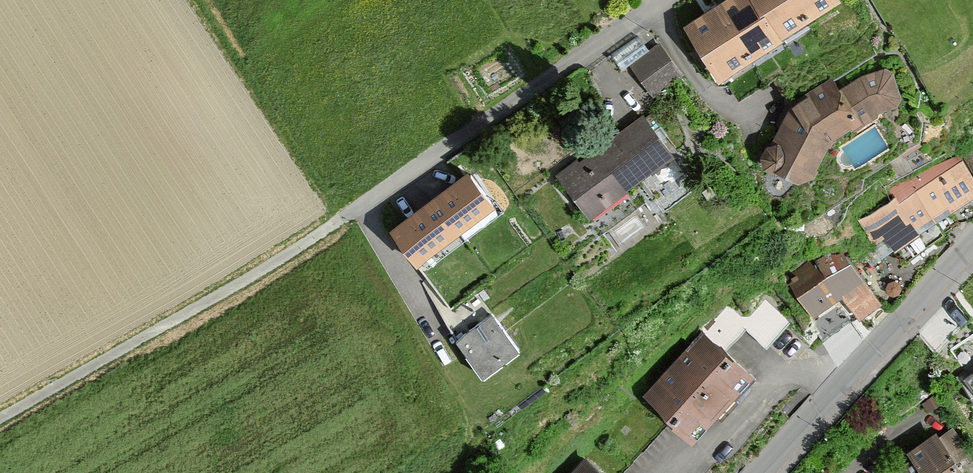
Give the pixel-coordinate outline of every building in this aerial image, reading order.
[(760,0),(730,0),(690,28),(728,82),(788,41),(760,0)] [(788,41),(847,0),(760,0),(788,41)] [(678,74),(657,47),(633,66),(653,93),(678,74)] [(839,90),(832,81),(791,108),(771,147),(768,150),(762,160),(766,170),(775,174),(778,174),(796,182),(812,177),(832,141),(876,114),(898,108),(901,99),(893,75),(883,71),(860,79),(839,90)] [(562,178),(597,222),(679,158),(645,114),(562,178)] [(965,155),(972,169),(972,150),(965,155)] [(972,197),(972,181),(959,158),(893,188),(899,199),(862,222),(876,242),(883,238),(889,246),(891,244),(896,249),(972,197)] [(497,211),(471,177),(392,237),(418,271),(497,211)] [(877,290),(850,245),(791,281),(818,326),(877,290)] [(745,313),(733,301),(713,323),(728,337),(744,319),(768,340),(791,315),(765,291),(745,313)] [(524,353),(493,314),(458,342),(489,381),(524,353)] [(707,329),(647,395),(698,442),(759,376),(707,329)] [(960,382),(972,401),(972,374),(960,382)] [(936,437),(909,456),(913,462),(897,472),(958,472),(952,465),(967,454),(953,433),(939,443),(936,437)] [(575,472),(607,472),(589,457),(575,472)]
